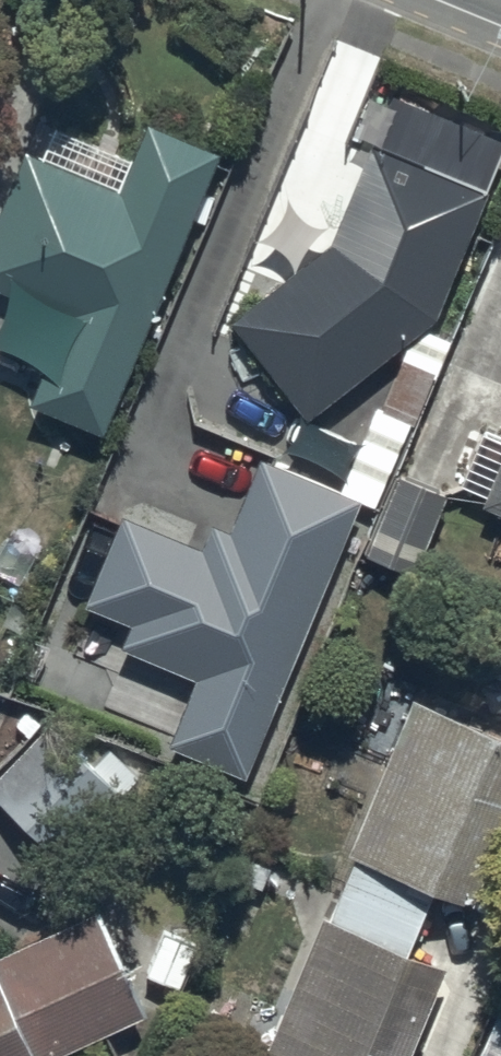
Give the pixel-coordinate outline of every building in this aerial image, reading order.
[(208,142),(141,118),(115,187),(21,152),(0,207),(0,299),(52,319),(23,396),(102,426),(208,142)] [(430,315),(478,187),(372,138),(324,242),(232,320),(312,415),(430,315)] [(485,428),(462,483),(481,491),(476,502),(500,512),(500,434),(485,428)] [(358,495),(257,456),(228,531),(204,521),(195,545),(121,516),(86,606),(129,622),(119,648),(192,676),(165,747),(248,779),(358,495)] [(442,491),(392,474),(365,550),(415,567),(442,491)] [(492,672),(500,676),(500,651),(492,672)] [(356,857),(332,917),(322,913),(281,1014),(257,1005),(241,1044),(260,1052),(259,1055),(402,1055),(439,965),(401,950),(427,885),(463,900),(500,803),(500,727),(400,693),(347,853),(356,857)] [(0,770),(0,805),(59,864),(123,799),(47,723),(0,770)] [(142,1009),(95,905),(0,949),(0,1055),(39,1055),(142,1009)] [(497,1004),(474,1055),(500,1055),(500,1006),(497,1004)]
